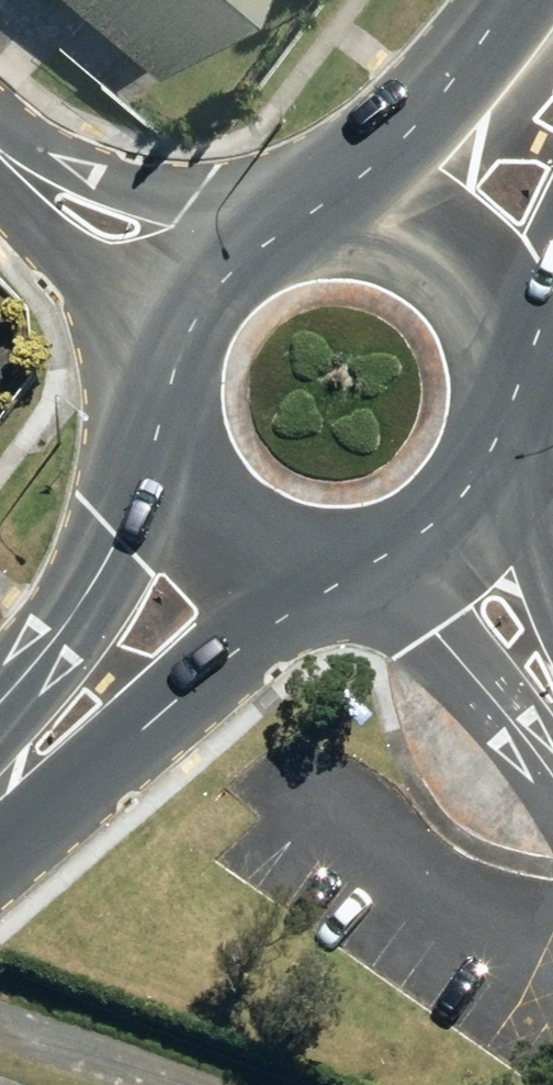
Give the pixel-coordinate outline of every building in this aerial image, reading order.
[(159,75),(224,0),(70,0),(159,75)]
